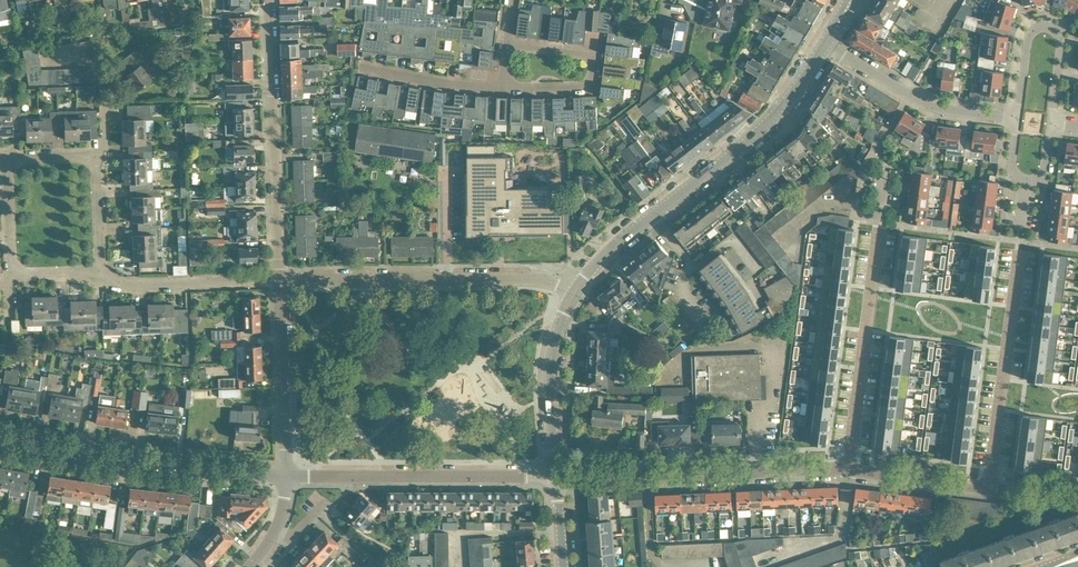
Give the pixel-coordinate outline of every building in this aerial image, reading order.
[(7,0),(0,0),(0,19),(11,17),(7,0)] [(30,0),(16,0),(17,2),(18,11),(32,9),(30,0)] [(128,0),(104,0),(104,3),(105,6),(107,8),(111,9),(119,8),(122,8),(123,21),(130,21),(128,2),(128,0)] [(159,2),(158,2),(158,6),(159,13),(155,14),(149,15),(150,20),(151,20),(153,28),(180,24),(180,22),(181,21),(179,7),(178,7),(177,2),(164,4),(164,0),(159,0),(159,2)] [(251,0),(224,0),(224,10),(249,10),(249,1),(251,1),(251,0)] [(351,7),(366,8),(364,19),(379,21),(380,0),(367,0),(366,2),(355,2),(355,0),(351,0),(351,7)] [(379,21),(426,27),(427,26),(428,13),(430,0),(380,0),(379,21)] [(427,26),(449,28),(450,16),(441,15),(443,1),(448,2),(448,0),(430,0),(428,13),(427,26)] [(451,24),(460,25),(461,16),(463,16),(463,8),(472,9),(473,0),(459,0),(459,3),(455,3),(454,15),(452,15),(451,24)] [(735,2),(741,3),(742,0),(709,0),(704,25),(718,28),(717,30),(727,32),(727,29),(729,30),(735,2)] [(823,7),(812,1),(810,0),(795,0),(792,6),(786,3),(786,2),(782,0),(760,0),(759,2),(790,13),(814,22),(823,7)] [(876,1),(906,19),(908,14),(903,11),(905,8),(898,3),(900,0),(876,0),(876,1)] [(1016,7),(994,0),(990,0),(987,10),(994,12),(1013,18),(1016,7)] [(1064,6),(1075,12),(1077,6),(1077,0),(1068,0),(1064,6)] [(911,22),(906,19),(876,1),(871,9),(869,8),(866,12),(868,14),(867,15),(889,29),(894,21),(907,29),(912,22),(911,21),(911,22)] [(540,27),(543,5),(534,4),(532,10),(520,9),(517,36),(528,37),(528,33),(531,33),(534,26),(540,27)] [(560,41),(563,17),(552,16),(552,6),(543,5),(540,27),(546,28),(546,35),(549,36),(549,40),(560,41)] [(309,6),(281,6),(282,20),(304,19),(304,13),(313,13),(313,15),(322,14),(322,11),(330,11),(330,7),(326,6),(318,6),(314,6),(309,6)] [(187,20),(186,7),(179,7),(181,21),(187,20)] [(600,11),(600,8),(589,7),(589,11),(586,30),(587,30),(597,31),(600,11)] [(499,10),(476,8),(475,19),(498,21),(499,10)] [(586,30),(589,11),(580,10),(577,19),(566,18),(563,41),(574,43),(574,39),(577,39),(580,32),(586,33),(587,30),(586,30)] [(1013,18),(994,12),(987,10),(986,12),(985,12),(984,13),(984,14),(984,15),(985,16),(983,21),(990,23),(990,24),(1009,29),(1013,18)] [(600,11),(597,31),(608,32),(610,21),(611,12),(600,11)] [(814,22),(790,13),(788,18),(779,13),(776,19),(788,26),(789,24),(807,34),(814,22)] [(978,25),(980,18),(967,14),(965,21),(978,25)] [(249,27),(249,18),(230,18),(230,16),(229,16),(218,16),(218,18),(221,18),(221,25),(229,25),(229,34),(249,34),(249,32),(251,32),(251,26),(249,27)] [(889,31),(868,18),(868,17),(866,16),(865,18),(864,17),(860,22),(862,23),(860,27),(858,27),(857,29),(897,53),(901,47),(885,38),(889,31)] [(495,46),(498,21),(475,19),(475,26),(484,27),(482,36),(473,35),(474,28),(463,27),(461,41),(495,46)] [(669,54),(670,47),(682,49),(684,35),(687,35),(689,26),(686,26),(687,23),(667,19),(664,36),(655,35),(651,54),(660,56),(661,53),(669,54)] [(807,34),(789,24),(788,26),(776,19),(773,24),(782,29),(779,34),(783,37),(783,36),(800,45),(807,34)] [(153,28),(151,20),(150,20),(141,21),(143,30),(153,28)] [(143,30),(141,21),(130,23),(131,31),(143,30)] [(375,54),(374,54),(374,52),(386,54),(390,24),(366,21),(362,51),(363,51),(363,56),(362,56),(362,57),(375,54)] [(619,35),(622,23),(610,21),(608,32),(608,34),(619,35)] [(976,31),(978,25),(965,21),(963,27),(976,31)] [(304,38),(304,32),(315,31),(315,24),(304,24),(304,25),(282,25),(282,39),(304,38)] [(399,57),(398,57),(398,56),(411,57),(415,27),(390,24),(386,54),(388,54),(387,59),(387,60),(399,57)] [(447,63),(447,62),(459,63),(460,52),(461,41),(463,27),(451,26),(450,31),(439,30),(435,60),(436,60),(436,65),(435,65),(435,66),(448,63),(447,63)] [(423,60),(423,59),(435,60),(439,30),(415,27),(411,57),(412,57),(411,62),(411,63),(423,60)] [(897,53),(857,29),(851,39),(851,41),(868,52),(890,65),(897,53)] [(800,45),(783,36),(783,37),(779,34),(778,34),(772,31),(769,36),(766,35),(765,36),(760,33),(757,37),(763,41),(763,40),(793,57),(800,45)] [(1008,41),(1008,36),(982,33),(980,45),(1010,49),(1011,41),(1008,41)] [(640,47),(642,38),(619,35),(619,40),(611,41),(611,44),(607,44),(606,54),(617,56),(633,58),(634,47),(640,47)] [(92,40),(94,55),(102,54),(100,39),(92,40)] [(252,56),(251,39),(229,39),(229,49),(232,49),(233,57),(252,56)] [(939,54),(945,43),(938,39),(931,50),(939,54)] [(763,40),(763,41),(760,46),(768,51),(765,56),(786,68),(793,57),(763,40)] [(493,67),(495,46),(461,41),(460,52),(474,53),(473,65),(493,67)] [(325,51),(325,48),(301,49),(301,42),(282,43),(283,57),(328,55),(328,51),(325,51)] [(339,43),(338,55),(352,55),(357,55),(358,54),(358,43),(339,43)] [(1009,56),(1010,49),(980,45),(978,63),(991,65),(992,58),(1005,60),(1006,55),(1009,56)] [(39,57),(38,48),(24,50),(25,59),(39,57)] [(786,68),(765,56),(761,62),(746,53),(742,59),(748,62),(779,80),(786,68)] [(152,79),(143,67),(148,64),(141,54),(120,71),(124,77),(122,79),(127,84),(130,82),(137,90),(152,79)] [(355,69),(357,55),(352,55),(350,69),(349,70),(355,70),(356,69),(355,69)] [(252,78),(252,56),(233,57),(233,58),(230,58),(230,68),(232,68),(233,79),(252,78)] [(604,65),(603,75),(614,77),(630,79),(630,78),(632,68),(638,67),(639,61),(645,62),(645,59),(633,58),(617,56),(616,62),(609,62),(608,65),(604,65)] [(737,71),(742,60),(736,56),(731,67),(732,68),(736,71),(737,71)] [(40,63),(39,57),(25,59),(26,66),(40,63)] [(334,70),(334,64),(330,65),(330,63),(317,63),(317,64),(303,64),(303,58),(283,59),(283,71),(326,70),(334,70)] [(704,73),(694,60),(689,64),(691,68),(692,68),(699,77),(704,73)] [(955,76),(956,77),(956,69),(944,68),(945,62),(938,60),(936,74),(943,75),(941,88),(953,90),(955,76)] [(779,80),(748,62),(746,65),(748,66),(746,69),(755,74),(752,79),(752,80),(772,91),(779,80)] [(11,63),(3,66),(3,68),(0,68),(0,77),(14,74),(11,63)] [(43,84),(42,69),(41,69),(40,63),(26,66),(29,84),(43,84)] [(901,102),(838,64),(837,63),(835,65),(829,74),(830,75),(865,97),(865,96),(894,114),(901,102)] [(1002,84),(1004,72),(990,71),(991,65),(978,63),(978,69),(984,70),(982,82),(1002,84)] [(916,64),(908,76),(914,80),(922,67),(916,64)] [(692,68),(691,68),(685,73),(688,77),(692,82),(699,77),(692,68)] [(732,82),(736,71),(732,68),(727,80),(726,79),(726,80),(732,83),(732,82)] [(50,84),(49,69),(42,69),(43,84),(50,84)] [(304,85),(303,77),(326,76),(326,70),(283,71),(284,86),(304,85)] [(688,77),(685,73),(679,78),(686,87),(692,82),(688,77)] [(865,97),(830,75),(828,78),(827,78),(822,86),(838,96),(842,90),(862,102),(865,97)] [(635,88),(640,89),(642,80),(636,79),(630,78),(630,79),(614,77),(614,83),(606,83),(606,86),(602,86),(600,96),(607,97),(607,98),(606,98),(607,99),(607,101),(608,102),(609,103),(611,105),(614,104),(615,103),(616,102),(617,101),(618,100),(618,99),(618,98),(624,99),(625,88),(635,88)] [(375,107),(378,92),(380,80),(370,78),(369,82),(366,81),(363,88),(356,87),(352,108),(361,110),(363,104),(374,106),(375,107)] [(752,80),(752,79),(750,79),(745,89),(745,90),(764,101),(766,102),(772,91),(752,80)] [(726,80),(723,88),(729,90),(732,83),(726,80)] [(1001,96),(1002,84),(982,82),(977,81),(976,93),(986,94),(985,101),(992,101),(993,95),(1001,96)] [(395,112),(398,96),(401,84),(390,82),(389,86),(386,86),(383,93),(378,92),(375,107),(374,106),(372,113),(381,115),(384,109),(394,111),(395,112)] [(253,84),(226,85),(226,99),(234,99),(253,99),(253,84)] [(350,96),(352,84),(342,85),(342,96),(350,96)] [(304,98),(304,92),(318,92),(317,85),(304,85),(284,86),(284,99),(304,98)] [(417,111),(421,88),(410,86),(410,90),(407,90),(404,97),(398,96),(395,112),(394,111),(394,117),(403,119),(407,110),(417,111)] [(860,119),(837,104),(834,102),(838,96),(822,86),(818,93),(819,93),(816,97),(815,98),(830,110),(830,109),(849,124),(856,130),(860,119)] [(443,115),(445,104),(446,92),(435,90),(435,94),(432,94),(430,101),(423,100),(420,122),(429,123),(432,114),(442,115),(443,115)] [(764,101),(745,90),(739,101),(755,111),(756,109),(758,109),(759,107),(759,106),(760,103),(762,104),(764,101)] [(465,118),(466,106),(467,94),(456,93),(456,97),(452,97),(450,104),(445,104),(443,115),(442,115),(441,125),(451,126),(453,117),(463,118),(465,118)] [(668,106),(658,94),(648,101),(655,110),(658,113),(668,106)] [(486,120),(487,108),(488,96),(477,95),(476,99),(473,99),(471,106),(466,106),(465,118),(463,118),(463,128),(471,128),(474,119),(484,120),(486,120)] [(704,110),(692,95),(689,97),(692,102),(691,102),(700,113),(704,110)] [(597,129),(596,107),(590,107),(588,100),(585,100),(585,96),(574,97),(575,109),(575,120),(586,120),(588,129),(597,129)] [(346,107),(346,97),(332,97),(332,107),(346,107)] [(483,130),(483,134),(493,135),(494,131),(496,124),(507,124),(508,97),(497,97),(497,100),(494,100),(492,108),(487,108),(486,120),(484,120),(483,130)] [(532,125),(533,109),(527,109),(526,102),(523,101),(523,97),(512,97),(511,124),(522,125),(523,131),(533,131),(535,125),(532,125)] [(575,120),(575,109),(569,109),(568,101),(565,101),(564,97),(553,97),(554,109),(554,121),(564,121),(566,131),(576,130),(575,120)] [(554,121),(554,109),(548,109),(547,102),(544,102),(544,98),(533,98),(533,109),(532,125),(535,125),(544,125),(546,137),(554,137),(554,121)] [(753,112),(728,98),(725,103),(731,105),(730,106),(742,121),(753,112)] [(830,110),(815,98),(813,101),(812,101),(811,103),(811,104),(809,108),(813,113),(839,142),(846,136),(829,117),(826,114),(830,110)] [(254,121),(254,113),(252,113),(252,107),(242,107),(241,101),(225,101),(225,108),(227,108),(228,121),(254,121)] [(655,110),(648,101),(639,107),(646,117),(655,110)] [(724,102),(717,108),(721,113),(732,128),(742,121),(730,106),(731,105),(725,103),(724,102)] [(313,126),(312,104),(293,105),(294,126),(313,126)] [(20,112),(20,105),(0,106),(0,120),(1,135),(13,135),(13,129),(19,129),(20,129),(20,112)] [(151,119),(151,105),(127,105),(128,120),(122,120),(122,132),(146,131),(146,120),(151,119)] [(97,139),(96,109),(77,110),(78,139),(97,139)] [(78,139),(77,110),(58,111),(58,134),(65,134),(65,140),(78,139)] [(58,134),(58,111),(50,111),(50,117),(38,117),(39,141),(51,140),(51,135),(58,134)] [(627,111),(621,117),(638,139),(632,144),(642,157),(662,183),(675,173),(663,158),(645,134),(635,121),(627,111)] [(39,141),(38,117),(27,117),(27,112),(20,112),(20,129),(19,129),(19,136),(26,135),(27,141),(39,141)] [(905,135),(915,118),(905,112),(895,129),(905,135)] [(732,128),(721,113),(712,120),(723,135),(732,128)] [(839,142),(813,113),(810,118),(808,118),(806,121),(807,123),(806,124),(820,142),(826,138),(834,147),(839,142)] [(723,135),(712,120),(708,115),(698,122),(703,127),(702,128),(714,143),(723,135)] [(880,129),(884,123),(873,117),(870,123),(880,129)] [(684,118),(680,121),(691,136),(703,151),(712,144),(714,143),(702,128),(700,129),(698,126),(693,130),(684,118)] [(905,135),(901,141),(911,147),(915,141),(926,124),(915,118),(905,135)] [(254,129),(254,121),(228,121),(225,121),(226,135),(253,134),(253,129),(254,129)] [(204,122),(185,123),(186,140),(204,139),(204,122)] [(432,161),(436,135),(361,124),(357,150),(432,161)] [(816,146),(820,142),(806,124),(806,125),(803,125),(801,129),(802,131),(801,132),(797,135),(818,161),(824,156),(816,146)] [(327,126),(328,137),(338,137),(338,125),(327,126)] [(870,125),(867,130),(877,137),(880,131),(870,125)] [(314,146),(313,129),(313,126),(294,126),(294,146),(314,146)] [(932,138),(931,145),(947,147),(950,127),(938,126),(936,139),(932,138)] [(960,137),(961,129),(950,127),(947,147),(946,153),(965,155),(965,149),(966,143),(966,139),(964,139),(964,138),(960,137)] [(664,140),(656,130),(653,132),(661,142),(664,140)] [(983,152),(986,132),(974,130),(972,143),(966,143),(965,149),(965,155),(983,158),(983,152)] [(147,143),(146,131),(122,132),(123,145),(128,145),(129,151),(152,151),(152,143),(147,143)] [(858,132),(855,135),(861,140),(864,137),(858,132)] [(996,142),(998,133),(986,132),(983,152),(990,152),(991,162),(998,162),(1001,143),(996,142)] [(818,161),(797,135),(794,138),(792,137),(789,140),(789,142),(787,144),(802,163),(799,159),(805,154),(813,164),(818,161)] [(703,151),(691,136),(682,143),(694,158),(703,151)] [(598,137),(591,142),(597,150),(605,145),(598,137)] [(929,144),(930,138),(923,137),(922,150),(928,151),(930,144),(929,144)] [(694,158),(682,143),(673,150),(684,165),(694,158)] [(852,155),(855,152),(848,143),(844,147),(851,154),(852,155)] [(1077,153),(1077,144),(1067,143),(1064,168),(1076,170),(1077,153)] [(255,158),(255,152),(254,152),(254,144),(234,145),(234,161),(235,161),(235,165),(235,166),(243,166),(243,165),(246,165),(246,161),(254,161),(254,158),(255,158)] [(642,157),(631,144),(621,152),(631,166),(642,157)] [(802,163),(787,144),(785,145),(784,144),(780,146),(780,149),(776,152),(796,178),(802,173),(797,167),(802,163)] [(496,145),(467,145),(468,213),(467,213),(467,236),(549,236),(549,233),(564,233),(564,206),(553,206),(553,187),(514,188),(513,156),(496,156),(496,145)] [(869,149),(865,146),(856,160),(861,162),(869,149)] [(889,160),(896,149),(891,146),(884,157),(889,160)] [(684,165),(673,150),(663,158),(675,173),(684,165)] [(161,168),(160,158),(159,157),(152,157),(152,151),(129,151),(129,158),(123,158),(123,160),(124,171),(153,170),(159,169),(161,168)] [(342,160),(342,151),(324,152),(324,161),(342,160)] [(796,178),(776,152),(771,156),(770,155),(766,158),(767,160),(766,160),(778,175),(783,171),(791,182),(796,178)] [(855,159),(852,155),(851,154),(844,160),(838,164),(837,165),(845,175),(852,177),(855,159)] [(315,180),(315,159),(296,160),(296,180),(315,180)] [(858,178),(861,165),(855,159),(852,177),(858,178)] [(778,175),(766,160),(765,161),(764,160),(761,162),(762,164),(756,169),(775,194),(782,189),(774,179),(778,175)] [(255,179),(254,172),(243,172),(243,166),(235,166),(235,165),(223,166),(223,172),(228,172),(228,178),(235,177),(235,186),(255,186),(255,183),(256,182),(256,179),(255,179)] [(845,175),(837,165),(832,169),(840,179),(845,175)] [(775,194),(756,169),(751,172),(750,171),(746,174),(747,175),(745,177),(757,192),(763,187),(771,197),(775,194)] [(840,179),(832,169),(832,170),(827,173),(835,183),(840,179)] [(154,189),(154,188),(153,170),(124,171),(124,183),(130,183),(130,190),(137,190),(154,189)] [(930,185),(932,173),(925,173),(921,172),(913,171),(911,183),(930,185)] [(835,183),(827,173),(823,177),(831,187),(835,183)] [(587,197),(585,174),(576,174),(577,197),(587,197)] [(651,192),(637,174),(624,184),(638,202),(651,192)] [(761,196),(757,192),(745,177),(744,178),(743,176),(739,179),(741,180),(735,185),(754,209),(760,204),(756,200),(761,196)] [(831,187),(823,177),(818,181),(826,191),(831,187)] [(812,185),(808,179),(802,184),(806,190),(808,188),(812,185)] [(997,194),(998,182),(996,182),(989,181),(989,180),(979,179),(977,191),(997,194)] [(316,201),(315,180),(296,180),(297,201),(316,201)] [(826,191),(818,181),(813,185),(821,194),(826,191)] [(929,197),(930,185),(911,183),(910,194),(929,197)] [(1069,191),(1070,185),(1057,183),(1056,190),(1069,191)] [(806,190),(802,184),(796,189),(800,195),(804,192),(806,190)] [(754,209),(735,185),(730,189),(728,188),(725,190),(726,192),(724,193),(736,208),(740,214),(746,210),(752,217),(757,213),(754,209)] [(812,185),(808,188),(816,198),(821,194),(813,185),(812,185)] [(255,199),(255,192),(257,191),(256,188),(255,187),(255,186),(235,186),(235,194),(229,194),(229,202),(245,201),(244,199),(255,199)] [(156,208),(156,207),(155,196),(160,196),(160,188),(154,188),(154,189),(137,190),(137,196),(131,197),(132,209),(156,208)] [(816,198),(808,188),(806,190),(804,192),(803,192),(811,202),(816,198)] [(1071,204),(1073,192),(1073,191),(1069,191),(1056,190),(1053,189),(1052,201),(1071,204)] [(995,205),(997,194),(977,191),(976,203),(995,205)] [(811,202),(803,192),(800,195),(798,196),(806,206),(811,202)] [(927,208),(929,197),(910,194),(908,205),(927,208)] [(712,203),(724,220),(733,212),(721,196),(712,203)] [(806,206),(798,196),(793,200),(801,210),(806,206)] [(226,206),(225,198),(207,199),(188,199),(188,207),(199,207),(207,207),(225,206),(226,206)] [(801,210),(793,200),(789,204),(796,214),(801,210)] [(1070,215),(1071,204),(1052,201),(1050,212),(1070,215)] [(724,220),(712,203),(702,211),(715,227),(724,220)] [(994,216),(995,205),(976,203),(974,214),(994,216)] [(796,214),(789,204),(784,208),(791,217),(796,214)] [(926,219),(927,208),(908,205),(907,217),(908,217),(907,222),(932,226),(933,220),(926,219)] [(225,206),(207,207),(207,214),(225,214),(225,206)] [(162,228),(161,208),(161,207),(156,207),(156,208),(132,209),(132,221),(138,221),(138,228),(162,228)] [(589,236),(593,226),(597,227),(604,209),(598,207),(595,214),(585,209),(580,220),(583,221),(579,231),(589,236)] [(413,213),(413,210),(407,209),(394,208),(393,220),(399,220),(400,214),(407,214),(407,213),(413,213)] [(791,217),(784,208),(779,212),(786,221),(791,217)] [(256,225),(256,223),(258,222),(257,219),(256,218),(256,211),(245,212),(245,210),(230,210),(230,217),(236,217),(236,226),(256,225)] [(715,227),(702,211),(693,218),(706,234),(715,227)] [(786,221),(779,212),(774,216),(781,225),(786,221)] [(1068,226),(1070,215),(1050,212),(1049,224),(1068,226)] [(316,235),(315,214),(298,215),(298,236),(316,235)] [(818,216),(817,223),(818,223),(829,224),(830,214),(818,216)] [(837,214),(835,226),(842,227),(843,215),(837,214)] [(992,228),(994,216),(974,214),(973,225),(971,225),(970,231),(989,233),(990,228),(992,228)] [(843,215),(842,227),(848,227),(849,222),(850,216),(843,215)] [(781,225),(774,216),(769,220),(777,229),(781,225)] [(766,223),(761,217),(755,221),(760,227),(764,224),(766,223)] [(706,234),(693,218),(684,225),(697,241),(706,234)] [(777,229),(769,220),(766,223),(764,224),(772,233),(777,229)] [(736,229),(741,235),(750,227),(746,222),(736,229)] [(765,245),(775,237),(772,233),(764,224),(760,227),(754,231),(762,241),(765,245)] [(1067,237),(1068,226),(1049,224),(1047,235),(1049,236),(1048,241),(1073,244),(1073,238),(1067,237)] [(257,238),(256,232),(258,231),(258,228),(256,227),(256,225),(236,226),(237,234),(230,234),(231,241),(245,241),(245,239),(257,238)] [(697,241),(684,225),(675,232),(688,248),(697,241)] [(830,226),(829,240),(853,243),(855,230),(849,229),(830,226)] [(754,233),(750,227),(741,235),(745,240),(754,233)] [(162,247),(162,228),(138,228),(138,235),(133,235),(133,248),(157,247),(162,247)] [(759,238),(754,233),(745,240),(749,246),(759,238)] [(316,256),(316,239),(316,235),(298,236),(299,256),(316,256)] [(904,235),(902,246),(927,249),(928,238),(904,235)] [(359,255),(358,237),(338,237),(338,255),(359,255)] [(379,255),(379,237),(358,237),(359,255),(379,255)] [(413,254),(413,237),(392,237),(393,255),(413,254)] [(434,254),(433,237),(413,237),(413,254),(434,254)] [(779,242),(775,237),(765,245),(769,250),(779,242)] [(763,244),(759,238),(749,246),(754,251),(763,244)] [(224,246),(224,239),(189,240),(189,247),(190,247),(200,247),(200,246),(224,246)] [(669,256),(663,248),(656,239),(654,241),(646,247),(668,275),(674,257),(669,256)] [(829,240),(827,252),(851,255),(853,243),(829,240)] [(783,247),(779,242),(769,250),(773,255),(783,247)] [(767,249),(763,244),(754,251),(758,256),(767,249)] [(972,244),(970,258),(994,261),(996,247),(972,244)] [(902,246),(901,257),(925,260),(927,249),(902,246)] [(157,258),(157,247),(133,248),(133,260),(139,260),(139,267),(163,266),(162,258),(157,258)] [(200,258),(200,247),(190,247),(190,265),(210,265),(210,258),(200,258)] [(668,275),(646,247),(645,248),(644,248),(642,249),(642,250),(636,255),(651,275),(655,280),(658,283),(663,289),(668,275)] [(787,252),(783,247),(773,255),(777,260),(787,252)] [(259,255),(259,250),(257,250),(257,248),(239,248),(239,256),(222,257),(222,264),(239,263),(239,264),(258,263),(257,255),(259,255)] [(776,261),(767,249),(758,256),(767,268),(776,261)] [(187,265),(186,251),(178,251),(179,266),(187,265)] [(791,257),(787,252),(777,260),(780,265),(791,257)] [(827,252),(825,264),(850,267),(851,255),(827,252)] [(1044,253),(1043,266),(1067,269),(1069,256),(1044,253)] [(748,289),(720,254),(698,271),(725,305),(740,333),(779,312),(782,314),(797,286),(788,275),(764,288),(770,299),(766,302),(768,305),(759,309),(748,289)] [(651,275),(636,255),(623,266),(636,282),(640,288),(642,291),(643,290),(649,285),(645,279),(651,275)] [(784,270),(795,262),(791,257),(780,265),(784,270)] [(901,257),(900,267),(924,271),(925,260),(901,257)] [(970,258),(968,271),(992,274),(994,261),(970,258)] [(799,289),(803,263),(795,262),(784,270),(799,289)] [(825,264),(824,277),(848,280),(850,267),(825,264)] [(1043,266),(1041,276),(1066,280),(1067,269),(1043,266)] [(900,267),(898,278),(922,281),(924,271),(900,267)] [(968,271),(966,284),(991,287),(992,274),(968,271)] [(1041,276),(1040,287),(1064,290),(1066,280),(1041,276)] [(824,277),(822,290),(846,294),(848,280),(824,277)] [(648,297),(643,290),(642,291),(640,288),(636,282),(629,287),(622,278),(616,283),(614,283),(611,285),(611,287),(624,303),(630,299),(632,301),(636,297),(641,303),(643,306),(651,300),(648,297)] [(898,278),(897,289),(921,292),(922,281),(898,278)] [(663,289),(658,283),(655,280),(652,283),(661,295),(663,289)] [(966,284),(964,298),(989,301),(991,287),(966,284)] [(624,303),(611,287),(600,296),(613,312),(606,320),(621,326),(623,322),(619,317),(629,309),(624,303)] [(1040,287),(1038,299),(1063,302),(1064,290),(1040,287)] [(259,314),(259,297),(239,297),(239,290),(225,291),(225,298),(236,297),(237,314),(259,314)] [(822,290),(820,304),(845,307),(846,294),(822,290)] [(677,304),(670,295),(663,300),(673,313),(680,308),(679,307),(677,304)] [(45,325),(44,296),(32,297),(32,303),(25,303),(25,326),(45,325)] [(64,324),(64,306),(64,301),(57,301),(57,296),(44,296),(45,325),(64,324)] [(1038,299),(1037,311),(1061,314),(1063,302),(1038,299)] [(103,329),(103,311),(102,305),(95,306),(95,300),(83,301),(83,329),(103,329)] [(83,329),(83,301),(71,301),(71,306),(64,306),(64,324),(65,330),(83,329)] [(161,333),(160,304),(148,304),(148,310),(141,310),(142,333),(161,333)] [(187,332),(187,309),(173,309),(172,304),(160,304),(161,333),(187,332)] [(820,304),(819,317),(843,320),(845,307),(820,304)] [(122,334),(121,305),(109,305),(110,311),(103,311),(103,329),(103,334),(122,334)] [(142,333),(141,310),(134,310),(134,305),(121,305),(122,334),(142,333)] [(1037,311),(1035,323),(1060,326),(1061,314),(1037,311)] [(260,330),(259,314),(237,314),(233,314),(234,328),(244,328),(244,331),(260,330)] [(819,317),(817,330),(841,333),(843,320),(819,317)] [(590,331),(589,344),(609,344),(619,345),(619,337),(614,337),(615,332),(621,332),(621,327),(621,326),(606,320),(606,323),(606,331),(590,331)] [(665,321),(661,325),(666,331),(670,327),(665,321)] [(15,322),(15,335),(24,335),(24,322),(15,322)] [(1035,323),(1034,335),(1058,338),(1060,326),(1035,323)] [(817,330),(815,343),(839,346),(841,333),(817,330)] [(891,335),(889,348),(913,351),(915,338),(891,335)] [(1034,335),(1032,346),(1056,350),(1058,338),(1034,335)] [(234,338),(221,339),(221,346),(241,346),(241,338),(234,338)] [(815,343),(813,355),(838,358),(839,346),(815,343)] [(588,352),(588,355),(589,357),(608,358),(609,344),(589,344),(589,350),(588,352)] [(958,344),(957,357),(981,360),(983,347),(958,344)] [(261,362),(260,345),(242,345),(242,355),(237,355),(237,362),(261,362)] [(1032,346),(1031,357),(1055,360),(1056,350),(1032,346)] [(889,348),(887,360),(912,363),(913,351),(889,348)] [(761,398),(760,353),(692,355),(693,388),(689,388),(689,387),(662,387),(662,401),(690,400),(693,400),(732,399),(739,399),(761,398)] [(813,355),(812,367),(836,370),(838,358),(813,355)] [(588,360),(588,363),(589,365),(588,371),(608,371),(608,358),(589,357),(589,359),(588,360)] [(957,357),(955,370),(979,373),(981,360),(957,357)] [(1031,357),(1029,368),(1054,371),(1055,360),(1031,357)] [(887,360),(886,371),(910,375),(912,363),(887,360)] [(261,379),(261,362),(237,362),(238,377),(218,378),(218,388),(242,387),(242,380),(261,379)] [(812,367),(810,379),(835,382),(836,370),(812,367)] [(20,411),(24,387),(17,385),(19,373),(19,371),(18,369),(16,369),(12,368),(11,370),(5,369),(1,395),(8,396),(6,408),(20,411)] [(1029,368),(1028,380),(1052,383),(1054,371),(1029,368)] [(97,396),(100,378),(101,371),(94,369),(91,384),(89,394),(97,396)] [(955,370),(953,383),(977,386),(979,373),(955,370)] [(588,371),(588,385),(607,386),(607,392),(632,394),(632,387),(612,386),(612,380),(607,380),(608,371),(588,371)] [(886,371),(884,383),(908,387),(910,375),(886,371)] [(62,417),(67,394),(59,393),(61,384),(56,383),(58,374),(49,373),(48,376),(48,377),(44,402),(50,403),(48,415),(62,417)] [(48,377),(48,376),(41,375),(40,380),(34,379),(32,388),(24,387),(20,411),(35,413),(37,401),(44,402),(48,377)] [(810,379),(809,391),(833,394),(835,382),(810,379)] [(87,409),(89,394),(91,384),(84,383),(83,388),(77,387),(75,395),(67,394),(62,417),(78,420),(80,408),(87,409)] [(884,383),(883,394),(907,397),(908,387),(884,383)] [(953,383),(951,396),(976,399),(977,386),(953,383)] [(189,407),(191,390),(183,389),(181,407),(189,407)] [(138,408),(140,391),(134,390),(132,407),(138,408)] [(146,409),(148,392),(140,391),(138,408),(146,409)] [(809,391),(807,403),(831,406),(833,394),(809,391)] [(110,425),(112,406),(113,407),(114,398),(115,397),(100,394),(96,423),(110,425)] [(883,394),(881,405),(906,408),(907,397),(883,394)] [(646,413),(647,404),(609,402),(603,402),(604,395),(596,395),(595,409),(594,409),(593,420),(594,420),(593,424),(623,428),(625,412),(646,413)] [(307,403),(306,396),(299,396),(298,396),(298,410),(300,410),(307,410),(307,403)] [(951,396),(950,410),(974,413),(976,399),(951,396)] [(125,428),(128,409),(119,407),(120,399),(114,398),(113,407),(112,406),(110,425),(125,428)] [(739,409),(739,399),(732,399),(733,402),(731,403),(731,408),(733,409),(739,409)] [(162,432),(165,404),(149,402),(146,431),(162,432)] [(807,403),(806,415),(830,418),(831,406),(807,403)] [(177,434),(180,406),(165,404),(162,432),(177,434)] [(236,424),(234,439),(260,441),(261,426),(256,425),(256,414),(258,414),(258,406),(242,405),(242,411),(242,413),(238,413),(237,424),(236,424)] [(881,405),(880,415),(904,418),(906,408),(881,405)] [(950,410),(948,421),(972,425),(974,413),(950,410)] [(1023,414),(1022,426),(1046,429),(1048,418),(1023,414)] [(701,441),(700,415),(689,415),(690,424),(670,425),(670,420),(652,421),(652,440),(660,440),(660,443),(676,442),(676,444),(691,444),(691,441),(701,441)] [(806,415),(804,428),(828,431),(830,418),(806,415)] [(880,415),(879,426),(903,429),(904,418),(880,415)] [(948,421),(947,433),(971,437),(972,425),(948,421)] [(740,442),(739,423),(705,424),(706,443),(740,442)] [(879,426),(877,438),(901,441),(903,429),(879,426)] [(1022,426),(1020,436),(1045,439),(1046,429),(1022,426)] [(804,428),(802,442),(826,445),(827,444),(828,431),(804,428)] [(645,449),(645,431),(638,431),(637,449),(645,449)] [(947,433),(945,445),(969,448),(971,437),(947,433)] [(1020,436),(1019,447),(1043,450),(1045,439),(1020,436)] [(877,438),(875,450),(900,453),(901,441),(877,438)] [(945,445),(943,459),(967,462),(969,448),(945,445)] [(1019,447),(1018,457),(1042,461),(1043,450),(1019,447)] [(1018,457),(1016,468),(1041,472),(1042,461),(1018,457)] [(14,469),(0,467),(0,486),(11,488),(14,469)] [(25,498),(29,472),(14,469),(11,488),(9,495),(25,498)] [(62,496),(65,479),(50,477),(46,499),(62,502),(62,496)] [(77,498),(80,481),(65,479),(62,496),(63,502),(75,504),(77,498)] [(92,506),(95,484),(80,481),(77,498),(76,504),(92,506)] [(108,502),(111,486),(95,484),(92,506),(106,508),(105,517),(107,518),(105,525),(108,525),(108,528),(113,529),(116,506),(117,504),(108,502)] [(825,504),(824,487),(812,488),(813,504),(825,504)] [(825,504),(839,503),(838,487),(824,487),(825,504)] [(143,507),(145,490),(130,488),(128,506),(129,506),(128,513),(137,514),(138,507),(143,507)] [(813,504),(812,488),(800,489),(800,505),(813,504)] [(867,507),(869,490),(857,488),(854,505),(867,507)] [(37,493),(37,494),(37,491),(30,489),(25,516),(32,517),(37,493)] [(788,505),(787,489),(774,490),(775,506),(776,506),(776,513),(781,513),(781,517),(789,516),(789,505),(788,505)] [(800,505),(800,489),(787,489),(788,505),(789,505),(800,505)] [(157,516),(160,492),(145,490),(143,507),(143,514),(157,516)] [(762,507),(762,490),(749,491),(750,507),(758,507),(758,511),(763,510),(762,507)] [(775,506),(774,490),(762,490),(762,507),(775,506)] [(880,508),(881,492),(869,490),(867,507),(867,512),(879,513),(880,508)] [(644,505),(643,496),(643,491),(629,493),(630,506),(644,505)] [(750,507),(749,491),(737,491),(738,508),(750,507)] [(173,518),(173,511),(175,494),(160,492),(157,516),(173,518)] [(400,509),(400,492),(386,492),(386,501),(386,506),(387,506),(387,509),(400,509)] [(413,509),(413,492),(400,492),(400,509),(413,509)] [(427,509),(427,492),(413,492),(413,509),(427,509)] [(440,509),(440,492),(427,492),(427,509),(440,509)] [(453,509),(453,492),(440,492),(440,509),(453,509)] [(466,509),(466,492),(453,492),(453,509),(466,509)] [(479,509),(480,492),(466,492),(466,509),(479,509)] [(493,509),(493,492),(480,492),(479,509),(493,509)] [(506,509),(506,492),(493,492),(493,509),(506,509)] [(519,509),(519,492),(506,492),(506,509),(519,509)] [(532,509),(532,492),(519,492),(519,509),(532,509)] [(719,509),(718,492),(705,493),(706,509),(719,509)] [(733,508),(732,492),(718,492),(719,509),(733,508)] [(892,509),(894,493),(881,492),(880,508),(892,509)] [(40,511),(43,495),(37,494),(37,493),(32,517),(30,528),(36,529),(39,511),(40,511)] [(249,497),(249,494),(231,493),(230,496),(219,495),(217,515),(231,516),(231,512),(238,512),(236,514),(247,525),(266,505),(264,498),(249,497)] [(610,519),(608,494),(608,493),(590,495),(592,521),(610,519)] [(694,510),(693,493),(680,494),(681,511),(694,510)] [(706,509),(705,493),(693,493),(694,510),(695,510),(696,522),(703,522),(703,509),(706,509)] [(904,511),(907,495),(894,493),(892,509),(904,511)] [(189,512),(191,495),(175,494),(173,511),(173,518),(181,519),(181,511),(189,512)] [(681,511),(680,494),(668,495),(668,511),(681,511)] [(386,506),(386,501),(370,501),(362,495),(353,506),(366,517),(375,506),(386,506)] [(668,511),(668,495),(656,495),(657,512),(668,511)] [(917,512),(919,497),(907,495),(904,511),(917,512)] [(942,511),(944,497),(937,496),(935,510),(942,511)] [(930,514),(932,498),(919,497),(917,512),(930,514)] [(949,512),(951,498),(944,497),(942,511),(949,512)] [(955,513),(957,499),(951,498),(949,512),(955,513)] [(962,514),(964,500),(957,499),(955,513),(962,514)] [(969,515),(970,501),(964,500),(962,514),(969,515)] [(975,516),(977,502),(970,501),(969,515),(975,516)] [(982,516),(984,502),(977,502),(975,516),(982,516)] [(988,517),(990,503),(984,502),(982,516),(988,517)] [(995,518),(997,504),(990,503),(988,517),(995,518)] [(1002,519),(1004,505),(997,504),(995,518),(1002,519)] [(123,531),(126,507),(120,506),(115,540),(134,543),(139,544),(140,534),(135,533),(123,531)] [(366,517),(353,506),(345,516),(358,527),(366,517)] [(197,527),(198,517),(198,512),(192,511),(190,529),(194,528),(197,527)] [(521,513),(521,520),(535,521),(535,513),(521,513)] [(1033,529),(1040,550),(1077,537),(1077,513),(1033,529)] [(453,529),(453,522),(453,517),(447,517),(447,521),(442,521),(442,529),(453,529)] [(233,539),(237,535),(218,519),(215,523),(219,526),(210,536),(225,549),(227,550),(230,545),(229,544),(233,539)] [(615,553),(612,520),(610,520),(610,519),(592,521),(588,521),(589,536),(587,536),(588,542),(590,542),(591,555),(615,553)] [(89,530),(73,527),(72,533),(88,535),(89,530)] [(194,528),(186,531),(187,533),(192,537),(197,531),(194,528)] [(1040,550),(1033,529),(987,545),(994,566),(1040,550)] [(338,543),(324,530),(320,535),(317,535),(313,539),(334,558),(342,550),(348,556),(355,549),(342,538),(338,543)] [(156,541),(171,536),(171,533),(156,531),(155,536),(155,538),(156,541)] [(914,541),(915,533),(906,533),(900,534),(900,542),(906,541),(914,541)] [(155,538),(155,536),(140,534),(139,544),(155,538)] [(225,549),(210,536),(202,545),(218,560),(221,556),(221,553),(225,549)] [(875,544),(874,536),(864,537),(863,546),(875,544)] [(483,543),(483,537),(468,538),(468,545),(483,543)] [(784,544),(784,537),(775,538),(778,546),(784,544)] [(759,553),(755,538),(749,539),(736,541),(735,541),(738,551),(740,557),(741,559),(753,555),(759,553)] [(766,550),(762,538),(755,538),(759,553),(766,550)] [(772,548),(769,538),(762,538),(766,550),(772,548)] [(778,546),(775,538),(769,538),(772,548),(778,546)] [(313,539),(309,543),(310,545),(306,550),(320,563),(325,566),(334,558),(313,539)] [(533,555),(532,539),(515,540),(517,557),(533,555)] [(372,549),(376,544),(371,540),(367,544),(372,549)] [(741,560),(741,559),(740,557),(738,551),(735,541),(725,541),(725,555),(728,564),(741,560)] [(492,559),(491,542),(483,543),(484,550),(484,557),(485,559),(486,559),(486,560),(492,559)] [(847,556),(847,542),(836,546),(840,558),(847,556)] [(484,550),(483,543),(468,545),(469,552),(484,550)] [(202,545),(197,551),(195,548),(191,552),(187,549),(182,555),(195,566),(203,566),(204,566),(205,566),(210,566),(212,565),(214,565),(218,560),(202,545)] [(987,545),(941,561),(943,566),(992,566),(994,566),(987,545)] [(840,558),(836,546),(830,548),(834,560),(840,558)] [(890,548),(893,562),(901,560),(897,546),(890,548)] [(834,560),(830,548),(824,550),(828,563),(834,560)] [(141,549),(138,551),(136,552),(131,558),(139,564),(143,566),(150,558),(141,549)] [(306,550),(302,554),(300,554),(295,558),(304,566),(316,566),(320,563),(306,550)] [(484,557),(484,550),(469,552),(469,559),(484,557)] [(828,563),(824,550),(818,552),(822,565),(828,563)] [(822,565),(818,552),(813,554),(817,566),(822,565)] [(615,553),(591,555),(592,566),(616,566),(615,553)] [(813,554),(807,556),(810,566),(816,566),(817,566),(813,554)] [(182,555),(173,565),(176,566),(195,566),(182,555)] [(419,555),(409,555),(409,566),(420,566),(419,555)] [(432,555),(419,555),(420,566),(432,566),(432,555)] [(533,555),(517,557),(517,566),(534,566),(533,555)] [(755,561),(753,555),(741,559),(741,560),(743,565),(755,561)] [(807,556),(801,558),(804,566),(810,566),(807,556)] [(484,564),(483,559),(485,559),(484,557),(469,559),(470,565),(484,564)] [(131,558),(124,566),(136,566),(139,564),(131,558)] [(295,558),(292,562),(292,564),(289,566),(304,566),(295,558)] [(801,558),(795,560),(797,566),(804,566),(801,558)]
